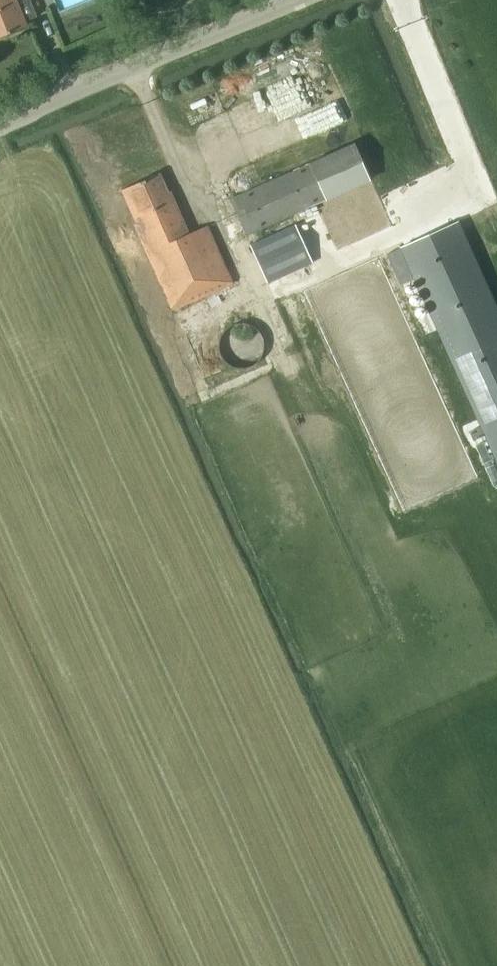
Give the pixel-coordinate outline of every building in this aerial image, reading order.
[(28,26),(17,0),(0,0),(0,37),(28,26)] [(327,199),(327,200),(372,178),(355,141),(310,161),(311,162),(230,198),(247,235),(327,199)] [(234,284),(208,225),(189,234),(171,190),(168,191),(161,172),(123,188),(137,222),(135,223),(146,249),(174,311),(234,284)] [(264,239),(251,244),(269,283),(315,262),(297,224),(264,239)] [(388,254),(395,272),(410,266),(496,477),(496,315),(459,224),(388,254)] [(389,256),(275,294),(287,330),(401,292),(389,256)] [(222,347),(244,361),(259,337),(237,323),(222,347)]
